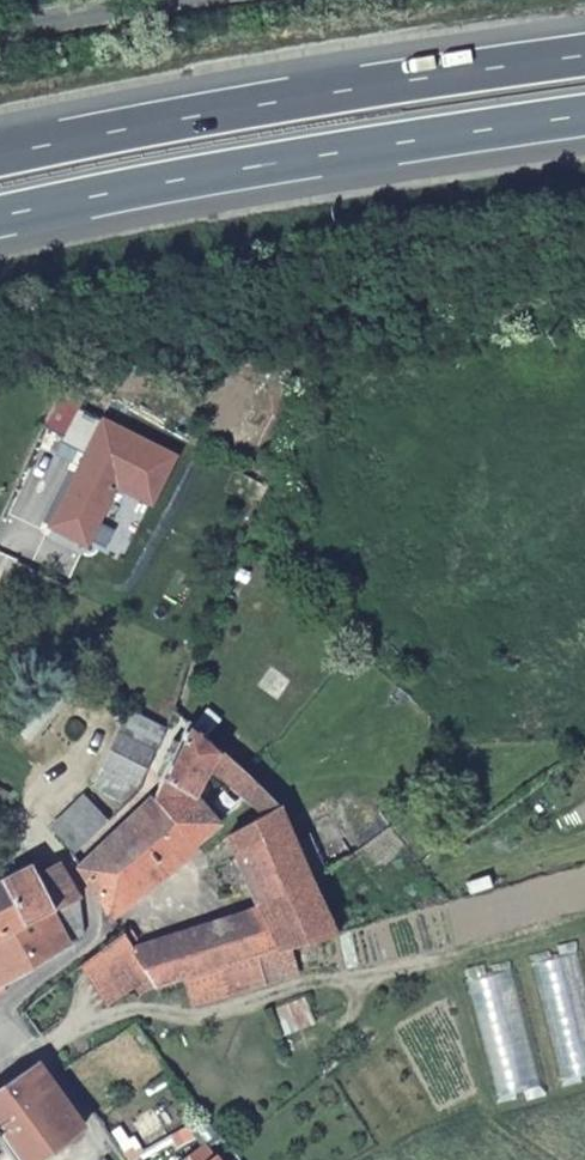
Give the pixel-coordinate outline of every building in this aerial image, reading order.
[(173,457),(76,407),(59,441),(86,455),(48,526),(84,544),(115,485),(149,503),(173,457)] [(261,813),(278,804),(241,771),(217,749),(184,719),(151,798),(76,866),(108,918),(199,846),(195,838),(217,823),(193,793),(215,771),(261,813)] [(139,787),(153,750),(117,731),(85,779),(126,800),(139,787)] [(217,749),(241,771),(257,754),(232,733),(217,749)] [(50,826),(68,853),(114,810),(84,794),(50,826)] [(153,989),(183,981),(288,948),(334,935),(311,881),(290,833),(278,804),(261,813),(227,832),(257,903),(130,952),(146,978),(153,989)] [(290,833),(311,881),(350,854),(326,813),(290,833)] [(0,877),(0,935),(53,911),(70,942),(81,930),(83,908),(57,863),(34,874),(30,864),(0,877)] [(70,942),(53,911),(0,935),(0,994),(3,992),(3,987),(2,983),(70,942)] [(118,933),(76,965),(106,1007),(131,989),(146,978),(130,952),(118,933)] [(288,948),(183,981),(189,1006),(227,995),(296,973),(288,948)] [(146,978),(131,989),(137,996),(153,989),(146,978)] [(304,995),(270,1008),(279,1033),(315,1021),(304,995)] [(12,1159),(36,1159),(83,1128),(36,1063),(0,1086),(0,1139),(12,1159)] [(203,1146),(184,1159),(214,1159),(203,1146)]
